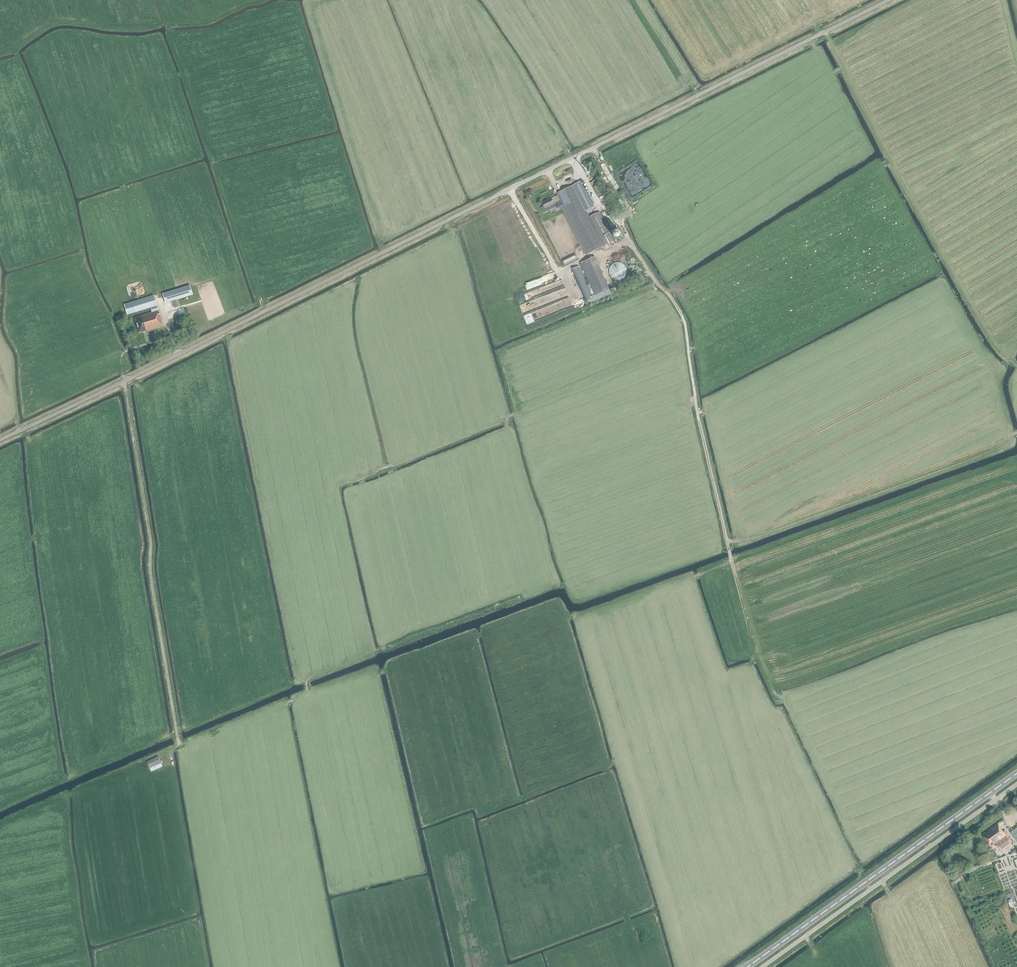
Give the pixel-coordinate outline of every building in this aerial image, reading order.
[(593,207),(580,182),(557,194),(557,196),(552,199),(551,198),(543,202),(544,206),(542,207),(544,212),(556,207),(555,204),(558,203),(560,207),(561,206),(585,255),(614,241),(600,212),(589,217),(586,211),(593,207)] [(574,254),(562,260),(564,265),(577,259),(574,254)] [(596,258),(581,264),(582,266),(572,270),(586,303),(597,298),(596,296),(609,290),(596,258)] [(559,282),(537,289),(539,295),(550,291),(551,293),(560,290),(559,286),(560,286),(559,282)] [(190,285),(163,293),(166,303),(193,294),(190,285)] [(128,314),(151,307),(152,312),(135,317),(139,333),(145,331),(145,332),(162,326),(161,322),(162,321),(154,295),(124,304),(128,314)] [(158,756),(146,762),(150,769),(161,764),(158,756)] [(997,824),(982,835),(990,847),(995,844),(1001,851),(1011,844),(1005,836),(1007,835),(1004,831),(1002,832),(997,824)] [(1011,864),(1012,868),(1008,869),(1009,871),(999,875),(1004,891),(1012,888),(1011,884),(1016,882),(1016,862),(1011,864)]
